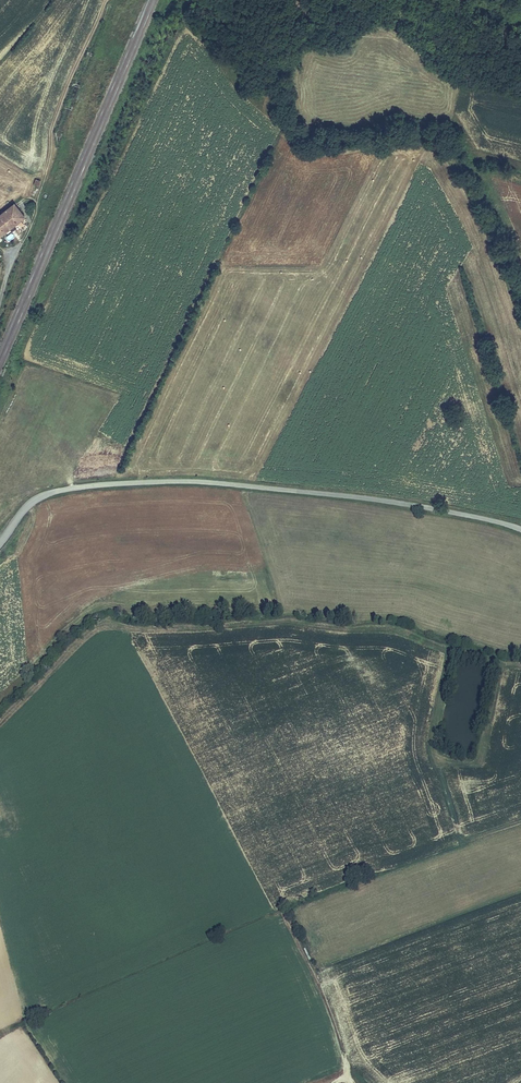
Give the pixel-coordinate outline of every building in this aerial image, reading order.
[(0,216),(0,237),(25,217),(14,204),(0,216)]
